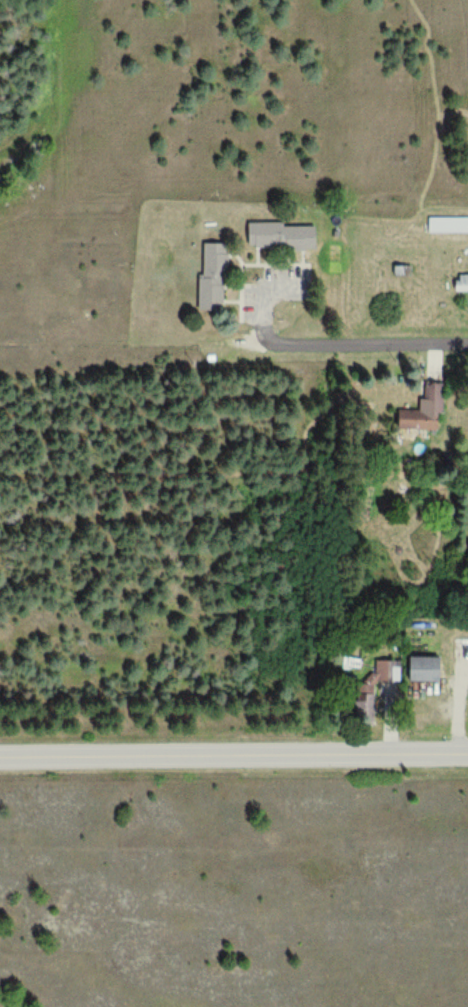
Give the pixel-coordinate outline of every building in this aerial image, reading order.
[(430,215),(430,231),(467,231),(467,215),(430,215)] [(319,247),(319,223),(250,223),(250,247),(319,247)] [(202,309),(228,309),(229,241),(203,241),(202,309)] [(456,273),(456,291),(467,291),(467,273),(456,273)] [(423,409),(402,409),(402,427),(441,428),(442,398),(423,398),(423,409)] [(410,679),(446,679),(446,655),(410,655),(410,679)] [(361,692),(377,692),(377,681),(401,681),(401,659),(377,659),(377,671),(361,671),(361,692)]
